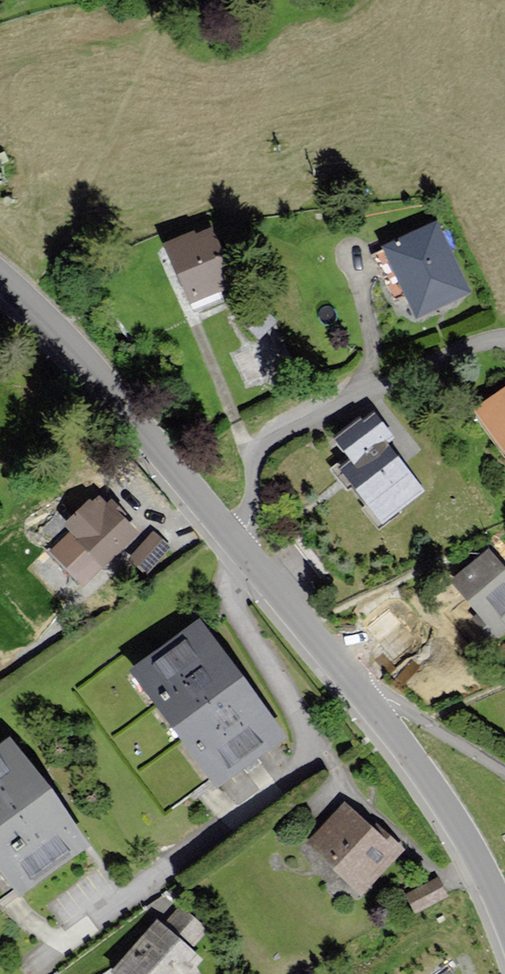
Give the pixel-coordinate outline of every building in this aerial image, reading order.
[(436,224),(386,247),(417,313),(466,290),(436,224)] [(212,230),(170,246),(191,300),(232,284),(212,230)] [(274,321),(251,331),(274,384),(297,374),(274,321)] [(476,410),(504,452),(504,391),(476,410)] [(353,460),(342,468),(382,522),(423,491),(387,443),(393,438),(373,412),(362,421),(360,419),(336,437),(353,460)] [(88,500),(55,531),(73,550),(82,542),(102,563),(135,533),(100,496),(92,504),(88,500)] [(151,528),(129,556),(148,572),(171,544),(151,528)] [(454,583),(497,634),(504,628),(504,575),(487,554),(454,583)] [(199,624),(137,670),(219,779),(280,734),(199,624)] [(0,747),(0,865),(20,892),(87,842),(9,740),(0,747)] [(344,804),(311,844),(366,889),(399,850),(344,804)] [(408,895),(416,910),(444,896),(436,881),(408,895)] [(160,929),(155,925),(115,973),(197,973),(204,965),(187,952),(204,931),(176,909),(160,929)]
